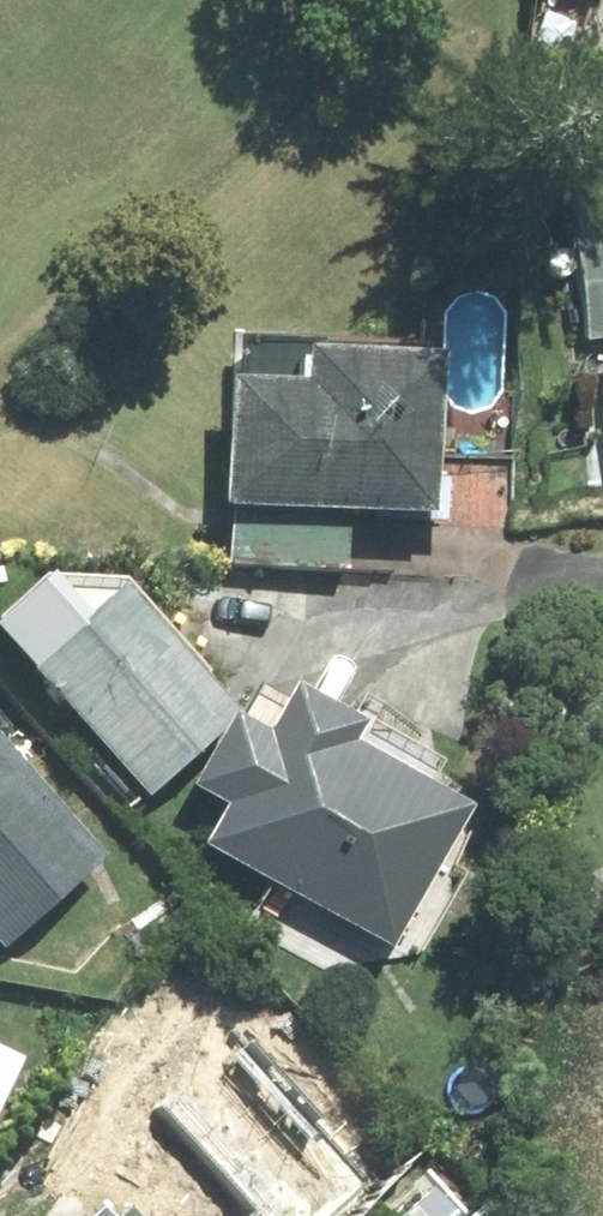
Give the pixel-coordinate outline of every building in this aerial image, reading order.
[(592,97),(602,101),(602,70),(592,97)] [(566,200),(580,342),(602,340),(602,197),(566,200)] [(346,515),(423,519),(432,359),(288,351),(286,386),(210,382),(200,563),(343,571),(346,515)] [(593,363),(602,442),(602,362),(593,363)] [(105,591),(21,670),(139,795),(223,716),(105,591)] [(220,719),(180,792),(210,809),(188,848),(378,955),(457,814),(427,797),(440,774),(280,684),(251,736),(220,719)] [(11,738),(0,726),(0,747),(11,738)] [(1,953),(99,860),(0,755),(0,952),(1,953)] [(9,1055),(0,1051),(0,1076),(9,1055)] [(388,1204),(400,1215),(460,1215),(465,1211),(422,1170),(388,1204)] [(136,1172),(88,1215),(176,1215),(136,1172)]
